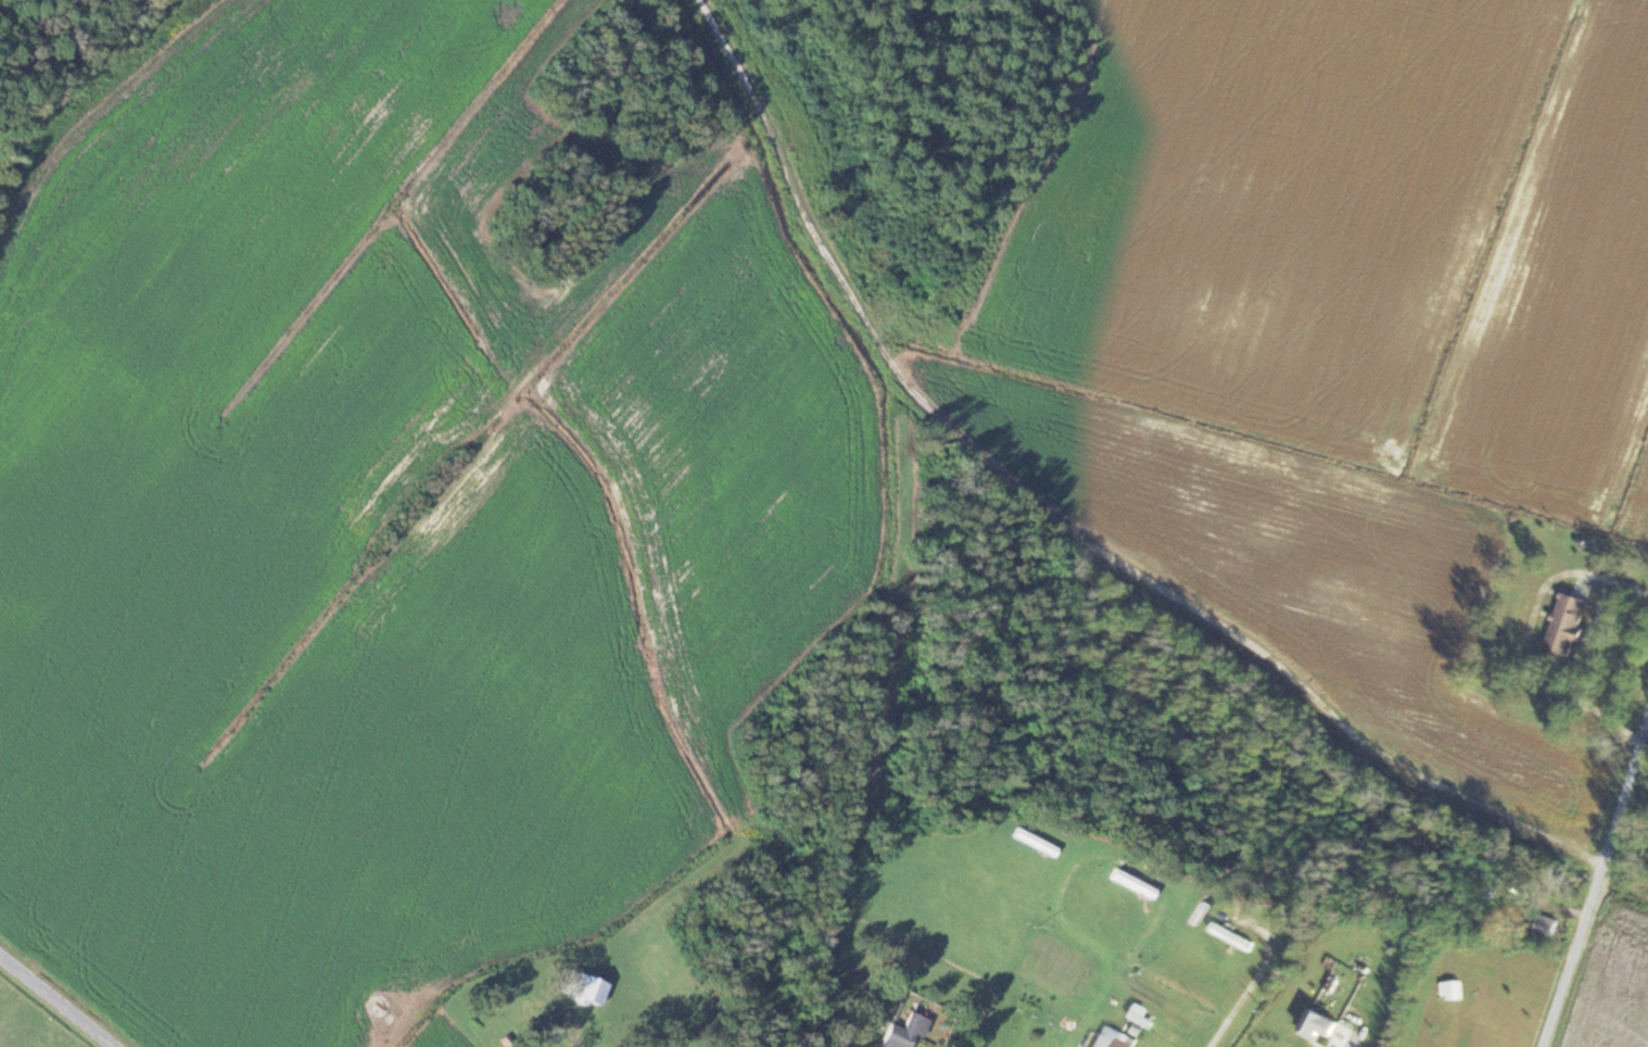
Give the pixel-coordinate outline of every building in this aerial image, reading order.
[(1547,649),(1574,656),(1589,599),(1562,592),(1547,649)] [(600,1008),(609,983),(566,968),(559,988),(573,993),(571,999),(600,1008)] [(1323,1032),(1335,1038),(1342,1023),(1313,1010),(1302,1035),(1318,1042),(1323,1032)] [(916,1035),(923,1037),(930,1019),(910,1012),(905,1028),(889,1023),(882,1046),(911,1046),(916,1035)]
